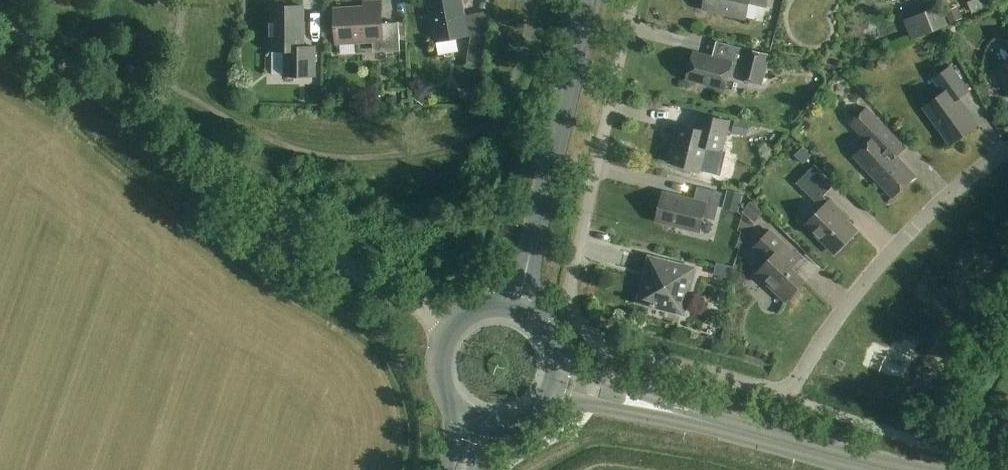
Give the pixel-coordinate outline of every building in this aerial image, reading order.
[(382,23),(381,0),(364,1),(364,7),(335,9),(337,42),(382,39),(382,52),(400,50),(399,22),(382,23)] [(436,41),(468,34),(472,33),(468,61),(481,63),(487,29),(467,28),(462,0),(428,0),(436,41)] [(768,0),(705,0),(703,9),(746,19),(749,3),(766,6),(768,0)] [(984,8),(981,0),(970,0),(967,1),(973,14),(984,8)] [(315,75),(315,46),(303,46),(304,5),(272,5),(272,50),(285,50),(285,75),(315,75)] [(938,6),(905,20),(913,40),(936,31),(947,26),(938,6)] [(955,6),(944,11),(950,24),(961,19),(955,6)] [(694,51),(687,78),(725,89),(729,76),(763,85),(771,55),(735,45),(731,61),(694,51)] [(996,68),(1007,94),(1007,62),(996,68)] [(951,144),(979,124),(960,97),(969,90),(951,66),(934,79),(944,92),(924,107),(951,144)] [(424,105),(433,91),(422,84),(413,97),(424,105)] [(893,197),(915,176),(896,156),(905,147),(883,124),(867,107),(850,123),(868,143),(855,156),(865,167),(893,197)] [(723,151),(730,121),(701,114),(697,128),(678,123),(673,142),(675,143),(670,162),(702,170),(707,147),(723,151)] [(734,121),(731,134),(745,138),(749,124),(734,121)] [(802,148),(793,156),(802,165),(810,156),(802,148)] [(829,202),(823,196),(835,184),(815,165),(797,183),(817,202),(818,202),(823,207),(806,224),(834,252),(856,229),(838,210),(840,207),(832,199),(829,202)] [(715,220),(722,192),(698,186),(694,200),(663,192),(656,220),(700,231),(703,217),(715,220)] [(739,203),(741,192),(729,190),(726,200),(739,203)] [(755,222),(764,212),(752,202),(743,211),(755,222)] [(786,301),(806,280),(791,267),(800,258),(770,230),(755,246),(769,259),(756,273),(786,301)] [(683,313),(695,268),(650,256),(638,301),(683,313)] [(717,263),(714,274),(730,279),(733,268),(717,263)]
